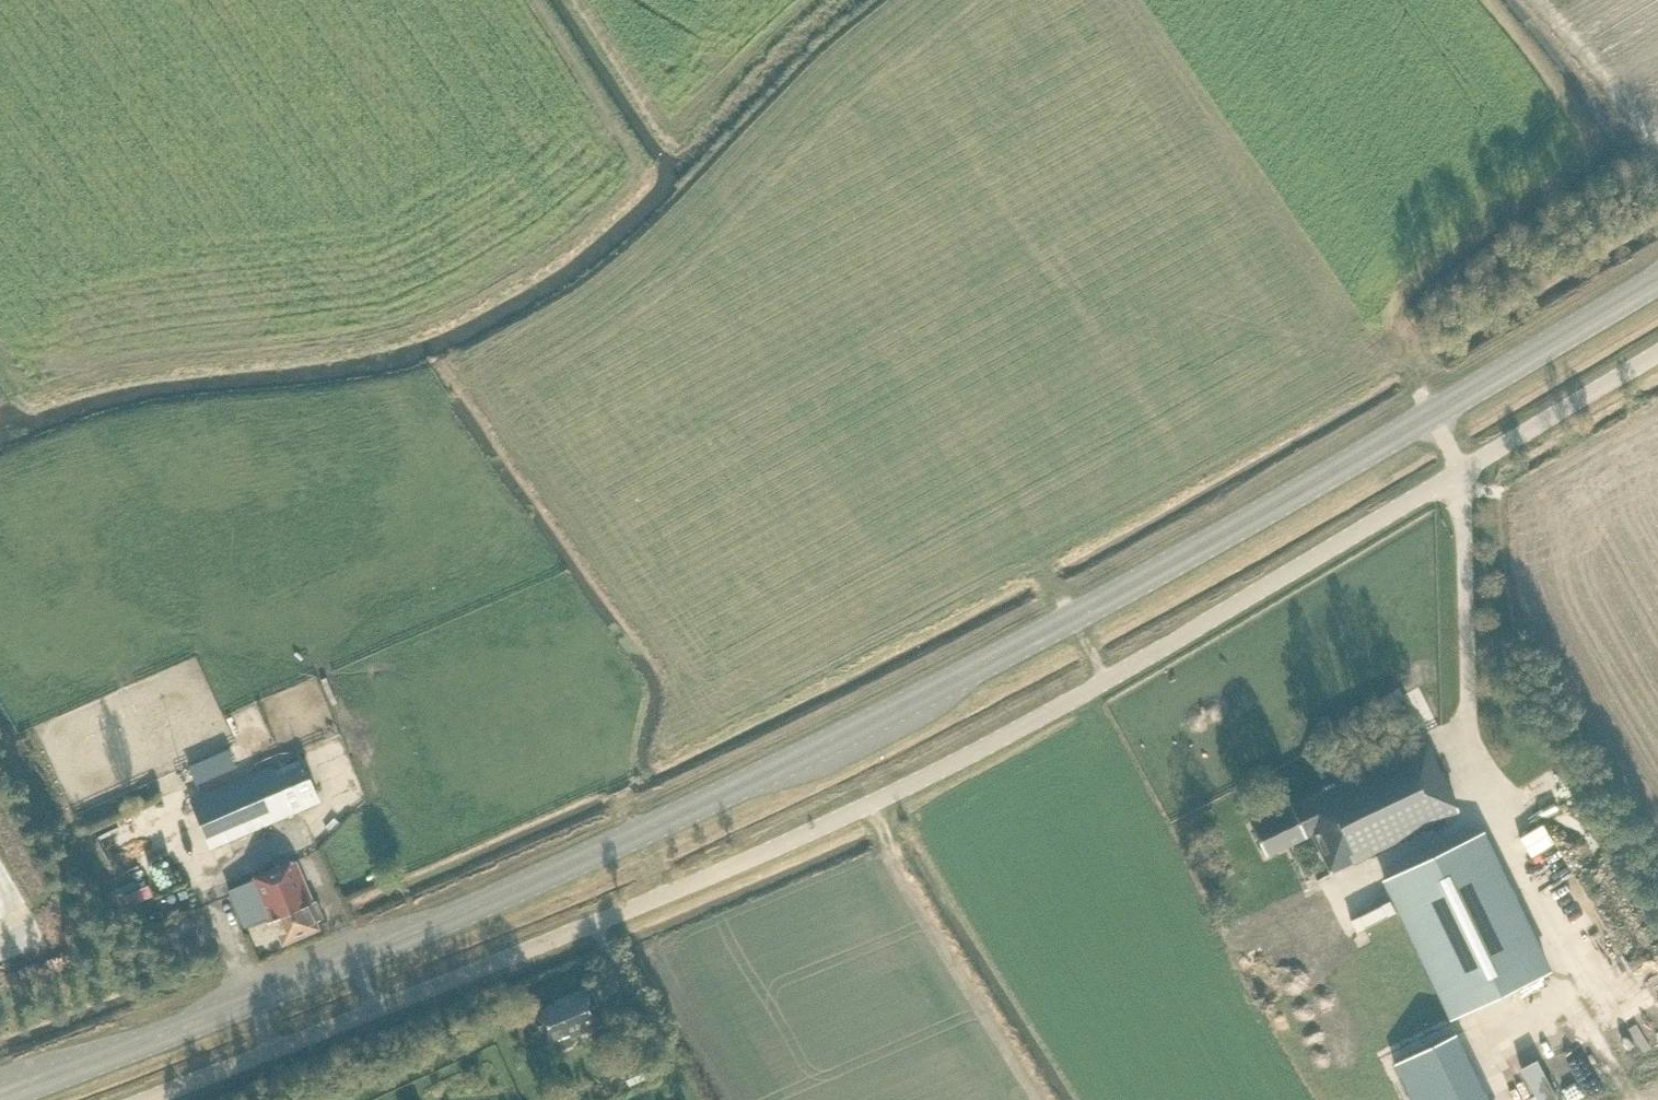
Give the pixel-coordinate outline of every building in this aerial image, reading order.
[(1266,852),(1312,831),(1330,869),(1458,807),(1423,736),(1320,786),(1321,789),(1251,823),(1266,852)] [(209,848),(318,801),(297,754),(189,801),(209,848)] [(210,771),(206,760),(183,770),(188,781),(210,771)] [(1482,834),(1384,881),(1450,1018),(1549,971),(1482,834)] [(315,919),(323,915),(317,900),(313,902),(294,860),(228,890),(244,925),(266,915),(268,921),(272,919),(283,942),(318,926),(315,919)] [(567,1035),(603,1019),(587,983),(552,998),(553,1001),(532,1011),(545,1042),(556,1037),(560,1045),(570,1041),(567,1035)] [(1454,1035),(1394,1064),(1411,1099),(1485,1099),(1454,1035)]
